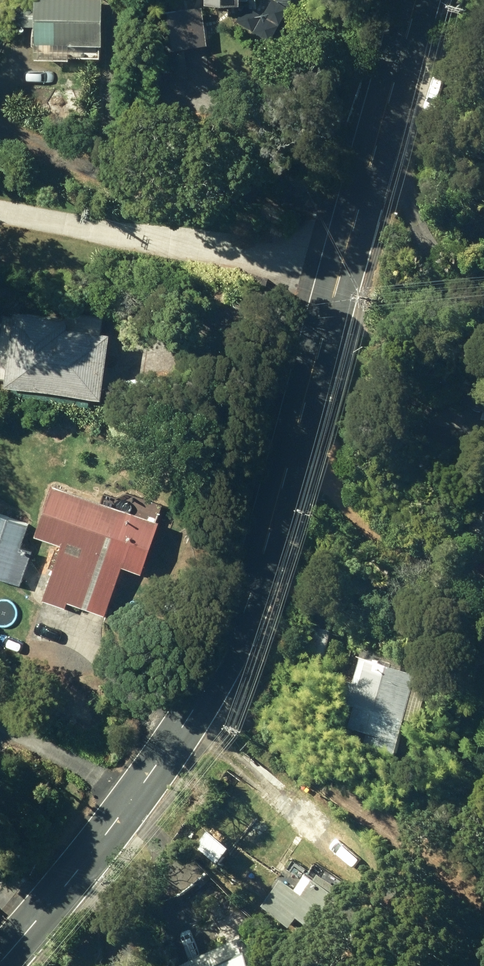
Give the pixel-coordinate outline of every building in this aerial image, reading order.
[(45,57),(82,58),(82,42),(115,42),(116,0),(45,0),(45,2),(19,1),(20,25),(44,25),(45,57)] [(171,5),(176,47),(213,43),(208,1),(171,5)] [(17,384),(113,396),(122,330),(79,324),(80,317),(27,310),(17,384)] [(74,601),(111,615),(130,564),(150,572),(168,521),(62,482),(44,533),(71,543),(49,599),(71,607),(74,601)] [(149,511),(161,516),(165,505),(153,501),(149,511)] [(26,584),(38,548),(27,544),(34,523),(0,511),(0,574),(26,584)] [(483,547),(483,514),(474,545),(483,547)] [(375,726),(371,737),(403,747),(427,667),(377,652),(368,682),(357,678),(351,697),(364,702),(357,721),(375,726)] [(308,918),(347,946),(371,913),(345,895),(348,890),(319,869),(302,892),(289,882),(270,907),(300,929),(308,918)] [(256,942),(205,965),(268,965),(256,942)]
